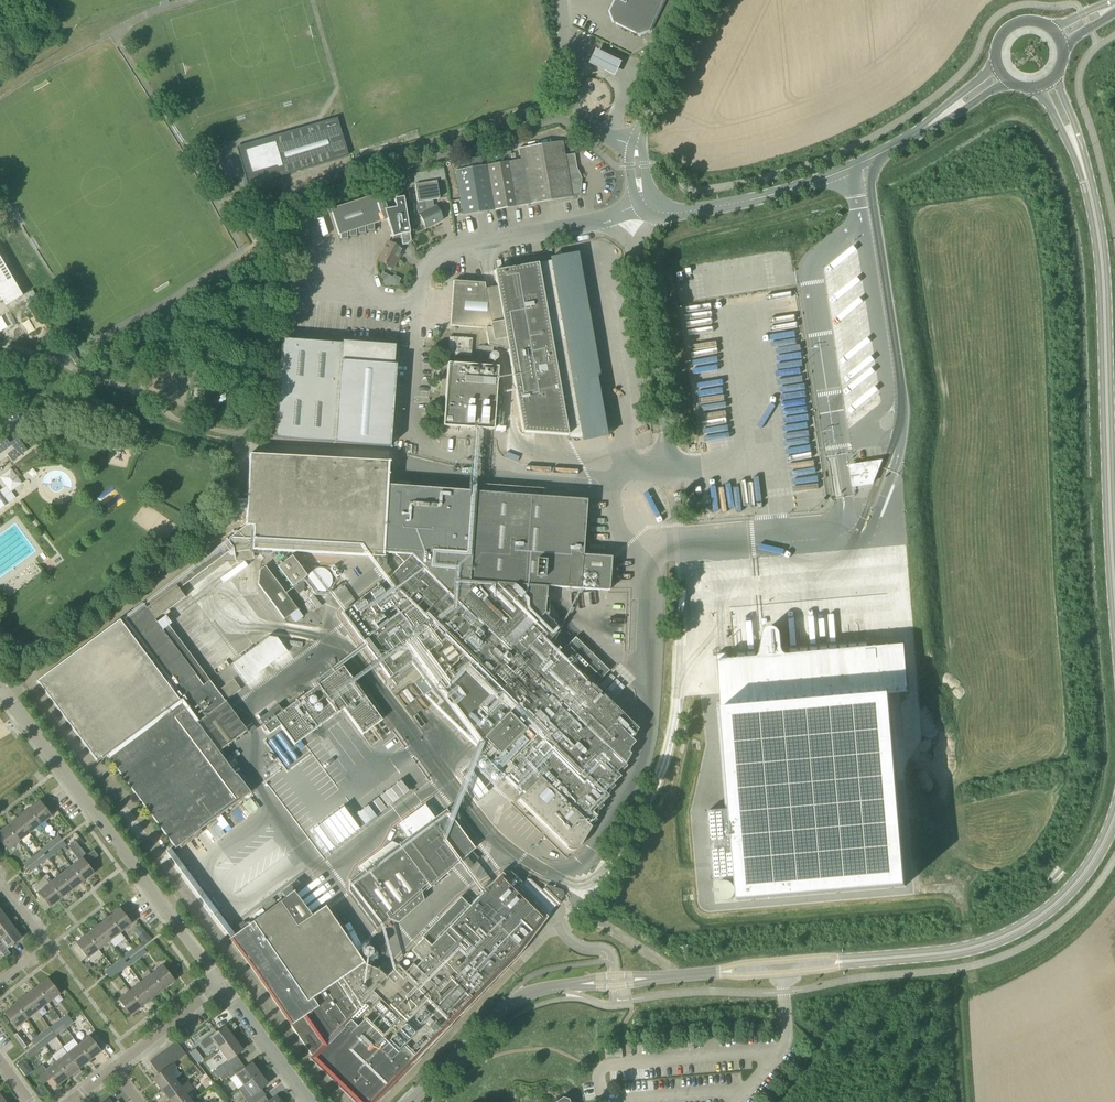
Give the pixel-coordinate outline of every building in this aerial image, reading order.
[(610,12),(613,23),(640,35),(650,31),(665,0),(615,0),(610,12)] [(624,63),(599,51),(592,66),(617,78),(624,63)] [(247,186),(255,184),(349,156),(337,119),(321,123),(323,127),(314,130),(313,126),(278,136),(279,140),(245,151),(251,172),(243,174),(247,186)] [(411,142),(422,138),(419,132),(409,135),(411,142)] [(401,138),(391,141),(393,147),(403,144),(401,138)] [(510,161),(487,165),(495,210),(572,197),(572,196),(579,195),(581,179),(576,168),(574,154),(564,155),(562,141),(518,149),(522,171),(512,173),(510,161)] [(463,216),(495,210),(487,165),(455,170),(463,216)] [(432,208),(431,200),(439,199),(436,181),(445,180),(443,169),(413,174),(417,203),(416,205),(416,207),(416,210),(417,212),(419,214),(426,228),(442,220),(436,206),(433,207),(432,208)] [(381,193),(330,210),(338,236),(340,235),(340,241),(347,240),(347,233),(349,233),(349,238),(356,237),(355,231),(358,230),(358,235),(365,234),(364,227),(366,227),(366,232),(373,232),(373,225),(386,220),(392,238),(389,243),(387,242),(377,261),(392,269),(402,250),(400,249),(402,245),(407,244),(411,241),(403,197),(394,198),(396,208),(386,209),(381,193)] [(507,347),(513,378),(517,405),(518,408),(522,432),(568,435),(582,438),(610,431),(589,316),(578,248),(550,253),(550,257),(538,260),(537,257),(493,264),(496,288),(485,290),(484,283),(453,281),(450,326),(485,328),(488,344),(507,347)] [(2,300),(6,306),(22,296),(0,259),(0,301),(2,300)] [(13,261),(8,264),(15,274),(19,272),(13,261)] [(392,278),(382,272),(380,276),(384,286),(396,288),(400,279),(393,276),(392,278)] [(37,298),(32,290),(25,294),(29,302),(37,298)] [(16,323),(10,313),(7,315),(13,324),(16,323)] [(470,356),(471,339),(449,337),(447,354),(470,356)] [(391,348),(281,339),(274,438),(388,446),(394,365),(389,365),(391,348)] [(493,361),(494,361),(495,361),(496,360),(497,359),(497,358),(497,357),(497,356),(497,355),(496,354),(495,353),(494,353),(493,353),(492,353),(491,353),(490,354),(489,355),(489,356),(489,357),(489,358),(489,359),(489,360),(490,360),(491,361),(492,361),(493,361)] [(493,430),(497,367),(447,363),(442,426),(493,430)] [(210,407),(213,394),(206,392),(203,406),(210,407)] [(787,445),(791,452),(812,440),(808,433),(787,445)] [(454,435),(455,444),(470,442),(469,434),(454,435)] [(2,449),(4,451),(19,440),(17,437),(9,443),(6,438),(5,439),(0,442),(0,446),(0,447),(0,450),(2,449)] [(27,451),(21,444),(14,449),(6,455),(12,462),(27,451)] [(106,756),(175,848),(247,794),(218,755),(250,735),(225,701),(240,690),(233,679),(217,691),(163,618),(160,621),(157,624),(154,620),(184,597),(178,589),(232,549),(234,559),(253,557),(252,549),(371,556),(371,557),(383,558),(383,553),(394,554),(397,558),(395,560),(400,566),(386,580),(341,613),(394,686),(416,670),(430,690),(422,696),(423,697),(424,696),(476,746),(481,752),(471,762),(493,784),(502,775),(523,794),(517,801),(565,848),(566,849),(567,850),(568,850),(570,851),(572,851),(573,851),(575,850),(576,850),(577,849),(578,848),(579,847),(591,827),(588,825),(597,816),(595,814),(602,806),(601,804),(608,796),(606,794),(614,786),(612,784),(620,776),(618,774),(626,766),(624,764),(630,754),(628,753),(633,741),(631,739),(637,729),(587,680),(595,672),(568,645),(560,653),(553,647),(556,645),(560,649),(566,643),(539,617),(543,614),(544,587),(608,591),(611,557),(582,555),(587,500),(511,495),(512,487),(483,485),(482,492),(387,485),(388,461),(249,454),(245,525),(142,603),(37,682),(97,763),(106,756)] [(882,458),(849,464),(853,487),(873,484),(882,458)] [(12,469),(0,477),(0,478),(11,492),(23,483),(12,469)] [(64,479),(53,485),(58,494),(69,489),(64,479)] [(306,577),(291,556),(287,559),(285,556),(276,564),(277,566),(277,567),(292,587),(293,586),(298,594),(304,590),(303,580),(302,579),(306,577)] [(303,617),(297,610),(265,566),(259,571),(257,584),(284,620),(290,615),(295,623),(303,617)] [(319,593),(321,592),(323,592),(325,591),(326,590),(328,589),(329,587),(330,585),(331,583),(331,581),(331,579),(331,577),(330,575),(329,574),(328,572),(326,571),(324,570),(323,569),(321,569),(319,569),(317,569),(315,569),(313,570),(311,572),(310,573),(309,575),(308,577),(307,579),(307,581),(307,583),(308,585),(309,586),(310,588),(311,590),(313,591),(315,592),(317,592),(319,593)] [(207,576),(194,586),(202,596),(215,586),(207,576)] [(756,659),(718,662),(730,810),(708,812),(714,881),(737,879),(738,901),(906,886),(889,695),(908,694),(904,645),(796,655),(790,655),(787,656),(785,655),(784,654),(783,653),(782,651),(782,650),(782,649),(781,638),(780,635),(780,633),(779,632),(778,630),(776,629),(774,629),(772,628),(770,628),(768,629),(766,630),(765,632),(764,634),(760,654),(759,657),(758,658),(756,659)] [(246,682),(286,652),(276,638),(268,637),(233,663),(246,682)] [(362,736),(382,721),(342,667),(282,711),(278,705),(258,719),(263,725),(261,727),(268,735),(279,726),(294,746),(343,710),(362,736)] [(614,675),(603,681),(607,688),(618,683),(614,675)] [(381,726),(374,731),(379,739),(386,734),(381,726)] [(389,752),(396,748),(391,741),(385,745),(389,752)] [(501,791),(508,782),(503,777),(495,787),(501,791)] [(388,809),(409,793),(401,782),(379,798),(388,809)] [(365,826),(386,810),(378,799),(356,815),(365,826)] [(29,810),(41,825),(52,817),(41,802),(29,810)] [(334,849),(359,831),(342,808),(311,832),(327,854),(334,849)] [(30,834),(41,825),(29,810),(18,819),(30,834)] [(357,867),(361,872),(349,882),(348,891),(377,929),(420,890),(422,895),(430,888),(462,859),(474,848),(445,810),(432,819),(422,827),(412,814),(398,824),(408,837),(373,864),(369,858),(357,867)] [(19,842),(30,834),(18,819),(8,827),(19,842)] [(19,842),(8,827),(0,833),(0,840),(8,851),(19,842)] [(52,840),(56,844),(62,840),(58,835),(52,840)] [(45,853),(56,844),(52,840),(41,848),(45,853)] [(59,851),(61,855),(67,850),(64,847),(66,845),(63,841),(56,847),(59,851)] [(72,867),(83,882),(94,874),(87,864),(82,859),(81,858),(85,855),(75,841),(67,847),(79,861),(72,867)] [(235,850),(237,853),(249,845),(246,842),(235,850)] [(48,859),(59,851),(56,847),(46,854),(47,855),(45,856),(48,859)] [(44,853),(45,853),(41,848),(40,849),(41,850),(31,857),(35,862),(45,855),(44,853)] [(93,850),(82,859),(87,864),(98,856),(93,850)] [(467,870),(479,858),(472,852),(461,864),(467,870)] [(51,862),(48,859),(45,856),(47,855),(46,854),(45,855),(35,862),(34,863),(37,866),(44,861),(47,865),(51,862)] [(219,867),(227,861),(224,856),(216,862),(219,867)] [(27,869),(34,863),(35,862),(31,857),(30,858),(31,859),(24,865),(27,869)] [(29,872),(37,866),(34,863),(27,869),(29,872)] [(72,890),(83,882),(72,867),(61,875),(72,890)] [(226,935),(251,969),(311,1055),(308,1058),(353,1101),(375,1101),(520,953),(547,917),(518,888),(523,883),(511,871),(507,871),(503,875),(501,873),(469,906),(460,897),(421,937),(423,939),(410,952),(421,962),(415,967),(412,964),(405,972),(397,964),(395,966),(396,967),(386,978),(378,970),(379,969),(378,968),(376,970),(367,966),(369,965),(374,959),(366,948),(358,952),(324,906),(320,908),(310,916),(292,892),(290,893),(285,897),(282,894),(226,935)] [(61,899),(72,890),(61,875),(50,884),(61,899)] [(560,900),(562,897),(563,895),(563,893),(562,891),(560,890),(547,885),(541,891),(528,878),(518,888),(547,917),(556,905),(557,906),(561,902),(560,900)] [(50,907),(61,899),(50,884),(39,892),(50,907)] [(120,933),(121,933),(131,924),(120,909),(109,918),(120,933)] [(126,940),(121,933),(120,933),(109,918),(98,926),(109,941),(115,937),(118,942),(121,940),(123,942),(126,940)] [(14,929),(7,919),(0,924),(0,939),(14,929)] [(99,950),(109,941),(98,926),(87,935),(99,950)] [(0,939),(2,942),(0,944),(0,951),(5,957),(10,953),(7,949),(21,939),(14,929),(0,939)] [(141,940),(144,945),(151,939),(143,929),(136,935),(141,940)] [(88,958),(99,950),(87,935),(76,943),(88,958)] [(132,948),(136,953),(142,947),(139,943),(132,948)] [(125,961),(136,953),(132,948),(121,957),(125,961)] [(136,955),(139,959),(146,953),(143,949),(136,955)] [(129,966),(139,959),(136,955),(126,962),(125,962),(128,966),(129,966)] [(125,962),(125,961),(121,957),(120,957),(121,958),(111,966),(115,970),(125,962)] [(126,968),(128,966),(125,962),(115,970),(114,971),(117,975),(126,968)] [(107,976),(114,971),(115,970),(111,966),(103,972),(107,976)] [(151,974),(163,990),(174,981),(162,966),(151,974)] [(110,980),(117,975),(114,971),(107,976),(110,980)] [(591,972),(579,973),(579,981),(592,981),(591,972)] [(152,998),(163,990),(151,974),(140,983),(152,998)] [(36,988),(48,1002),(60,994),(48,978),(36,988)] [(141,1007),(152,998),(140,983),(129,991),(141,1007)] [(37,1011),(48,1002),(36,988),(25,996),(37,1011)] [(130,1015),(141,1007),(129,991),(119,1000),(130,1015)] [(26,1019),(37,1011),(25,996),(15,1005),(26,1019)] [(15,1005),(4,1013),(15,1028),(26,1019),(15,1005)] [(64,1023),(70,1019),(66,1014),(61,1018),(64,1023)] [(62,1025),(64,1023),(61,1018),(50,1027),(53,1031),(62,1025)] [(62,1025),(65,1029),(73,1023),(70,1019),(64,1023),(62,1025)] [(56,1036),(65,1029),(62,1025),(53,1031),(52,1032),(52,1033),(55,1038),(56,1037),(56,1036)] [(219,1049),(234,1038),(225,1026),(210,1037),(209,1036),(200,1043),(204,1049),(213,1043),(219,1049)] [(52,1032),(53,1031),(50,1027),(49,1028),(48,1027),(39,1035),(42,1039),(51,1032),(52,1032)] [(24,1048),(28,1045),(18,1032),(14,1036),(24,1048)] [(44,1046),(55,1038),(52,1033),(41,1042),(44,1046)] [(34,1045),(42,1039),(39,1035),(31,1041),(34,1045)] [(78,1045),(90,1060),(101,1051),(89,1036),(78,1045)] [(218,1078),(237,1064),(240,1061),(236,1055),(243,1050),(234,1038),(219,1049),(227,1061),(214,1071),(218,1078)] [(27,1060),(44,1046),(41,1042),(24,1056),(27,1060)] [(169,1047),(178,1059),(185,1054),(176,1042),(169,1047)] [(79,1069),(90,1060),(78,1045),(67,1053),(79,1069)] [(172,1064),(173,1063),(178,1059),(169,1047),(163,1052),(172,1064)] [(165,1069),(172,1064),(163,1052),(156,1057),(165,1069)] [(79,1069),(67,1053),(56,1062),(68,1077),(72,1074),(74,1077),(81,1072),(79,1069)] [(203,1059),(199,1054),(193,1058),(197,1064),(203,1059)] [(158,1074),(165,1069),(156,1057),(149,1062),(158,1074)] [(23,1059),(16,1064),(21,1070),(24,1068),(25,1062),(23,1059)] [(57,1086),(68,1077),(56,1062),(46,1070),(42,1065),(37,1070),(32,1063),(28,1067),(33,1073),(43,1085),(51,1078),(57,1086)] [(243,1086),(260,1073),(252,1062),(241,1070),(237,1064),(218,1078),(221,1081),(228,1077),(229,1079),(235,1075),(243,1086)] [(174,1080),(181,1075),(175,1067),(176,1067),(173,1063),(172,1064),(165,1069),(158,1074),(152,1078),(161,1090),(174,1080)] [(257,1101),(252,1095),(268,1084),(260,1073),(243,1086),(251,1096),(245,1100),(246,1101),(256,1101),(257,1101)] [(169,1101),(190,1085),(187,1082),(180,1087),(174,1080),(161,1090),(169,1101)] [(191,1101),(185,1094),(192,1089),(190,1085),(169,1101),(170,1101),(191,1101)]
